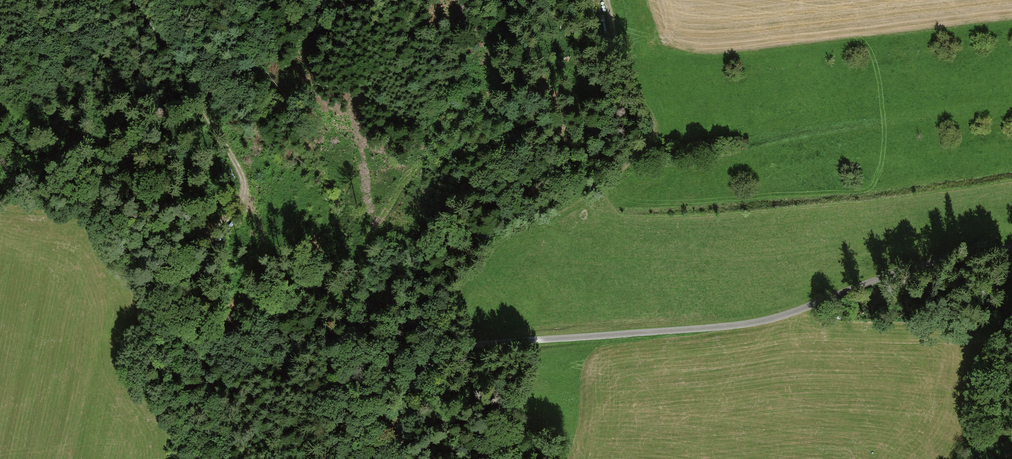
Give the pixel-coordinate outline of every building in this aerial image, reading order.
[(578,8),(593,7),(593,0),(578,0),(578,8)]
